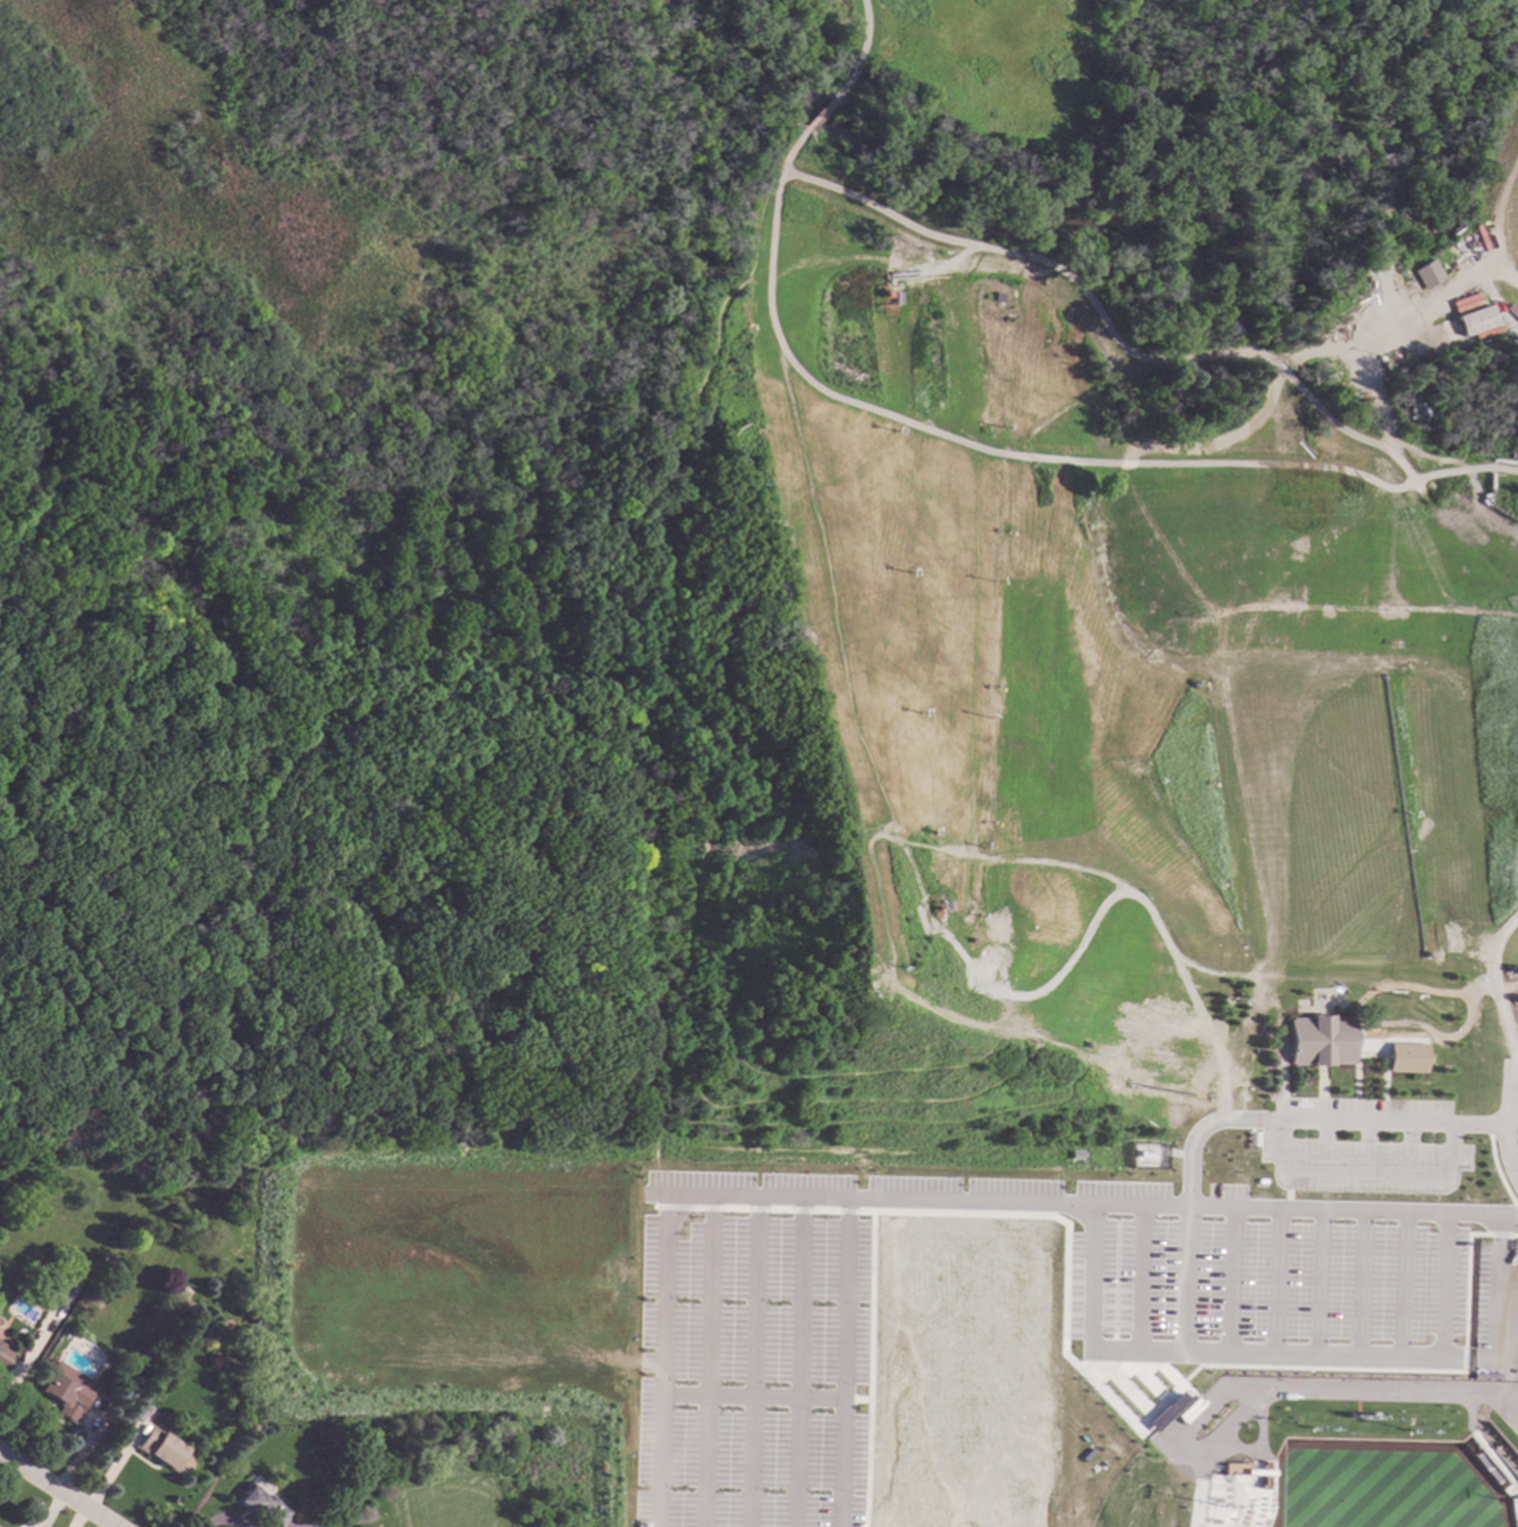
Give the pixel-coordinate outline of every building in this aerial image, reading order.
[(1442,276),(1421,288),(1411,270),(1432,258),(1442,276)] [(1496,323),(1463,335),(1456,315),(1489,303),(1496,323)] [(1344,1064),(1322,1065),(1322,1066),(1303,1067),(1303,1065),(1281,1066),(1279,1019),(1301,1019),(1301,1017),(1321,1017),(1321,1018),(1342,1018),(1344,1064)] [(1414,1045),(1413,1074),(1377,1073),(1377,1044),(1414,1045)] [(65,1283),(59,1291),(51,1286),(56,1278),(65,1283)] [(185,1300),(179,1313),(170,1309),(176,1296),(185,1300)] [(4,1373),(0,1371),(0,1342),(17,1353),(4,1373)] [(90,1395),(84,1405),(86,1406),(74,1424),(56,1412),(60,1406),(36,1390),(50,1368),(90,1395)] [(1175,1391),(1182,1399),(1184,1401),(1150,1433),(1149,1432),(1141,1424),(1175,1391)] [(1191,1398),(1199,1406),(1179,1425),(1171,1417),(1186,1403),(1184,1401),(1182,1399),(1188,1394),(1191,1398)] [(176,1422),(171,1428),(160,1421),(165,1414),(176,1422)] [(162,1433),(163,1430),(188,1447),(184,1453),(193,1460),(181,1477),(150,1455),(149,1457),(136,1449),(151,1426),(162,1433)] [(1472,1429),(1466,1434),(1457,1441),(1280,1438),(1270,1456),(1271,1463),(1271,1457),(1280,1439),(1456,1442),(1507,1500),(1511,1526),(1517,1526),(1517,1484),(1472,1429)] [(1258,1462),(1258,1471),(1247,1470),(1247,1465),(1219,1464),(1219,1475),(1204,1475),(1198,1526),(1265,1526),(1271,1512),(1271,1463),(1258,1462)] [(291,1513),(279,1526),(275,1526),(260,1515),(256,1520),(233,1501),(250,1480),(271,1497),(272,1497),(291,1513)]
